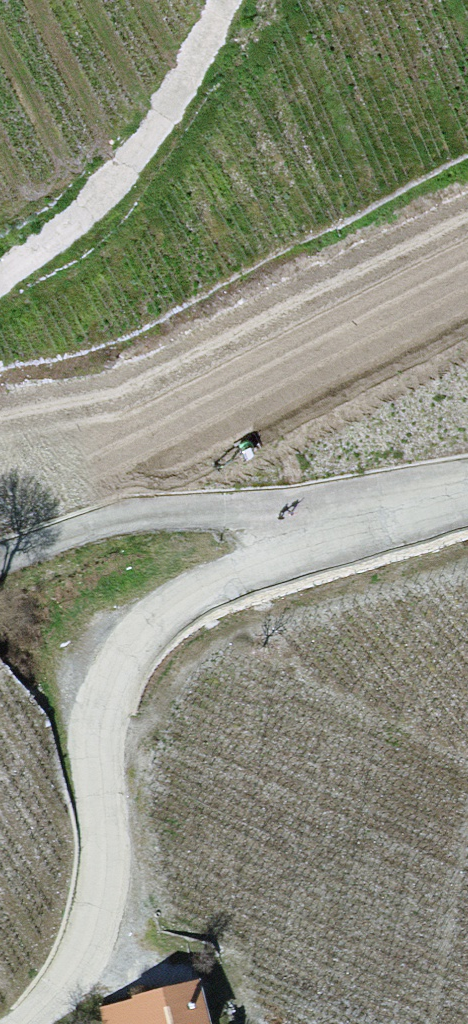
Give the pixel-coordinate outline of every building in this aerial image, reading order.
[(97,1019),(98,1023),(202,1023),(193,995),(97,1019)]
